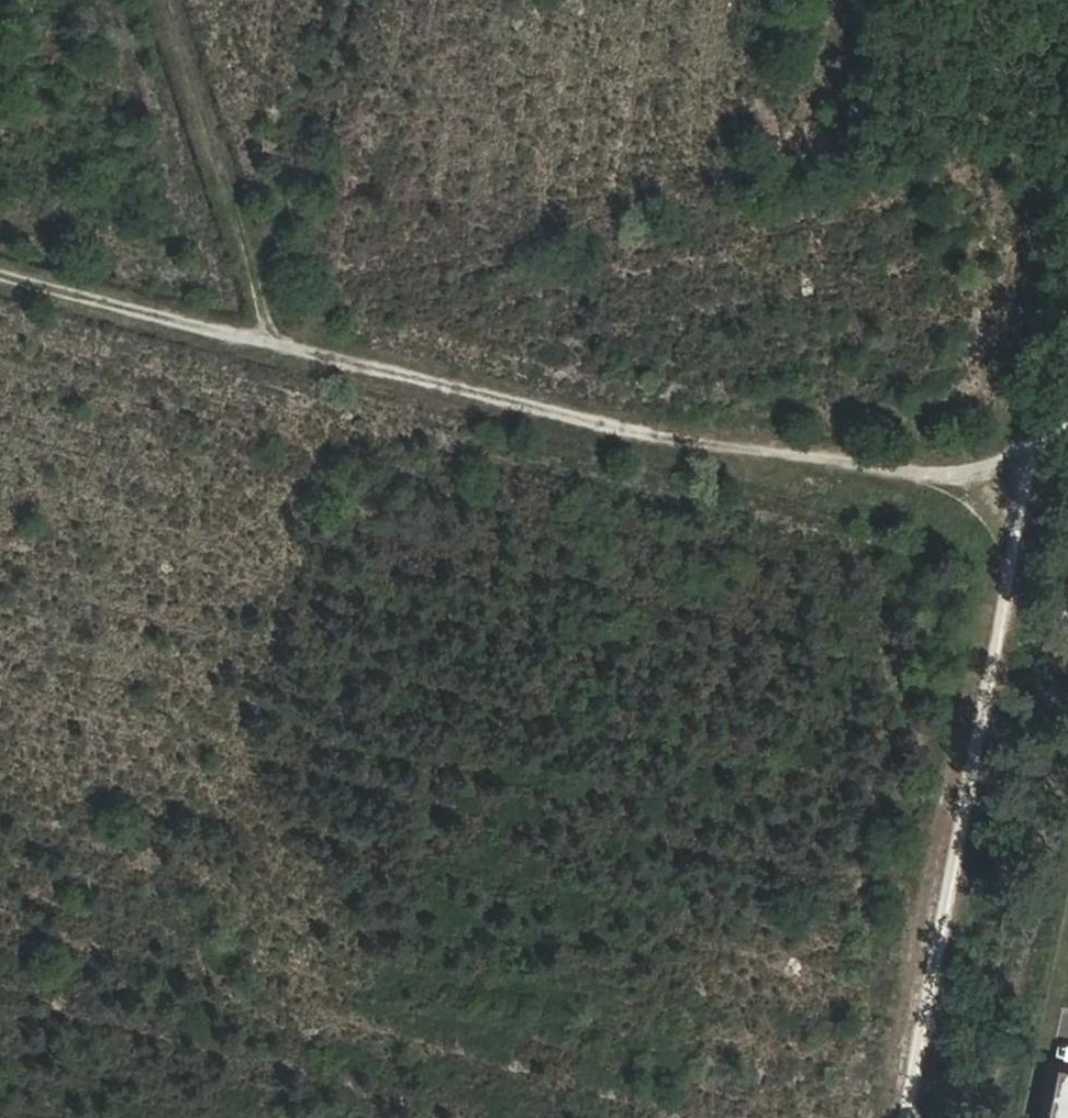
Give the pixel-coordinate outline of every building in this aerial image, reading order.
[(1054,1082),(1046,1117),(1067,1117),(1067,1085),(1054,1082)]
